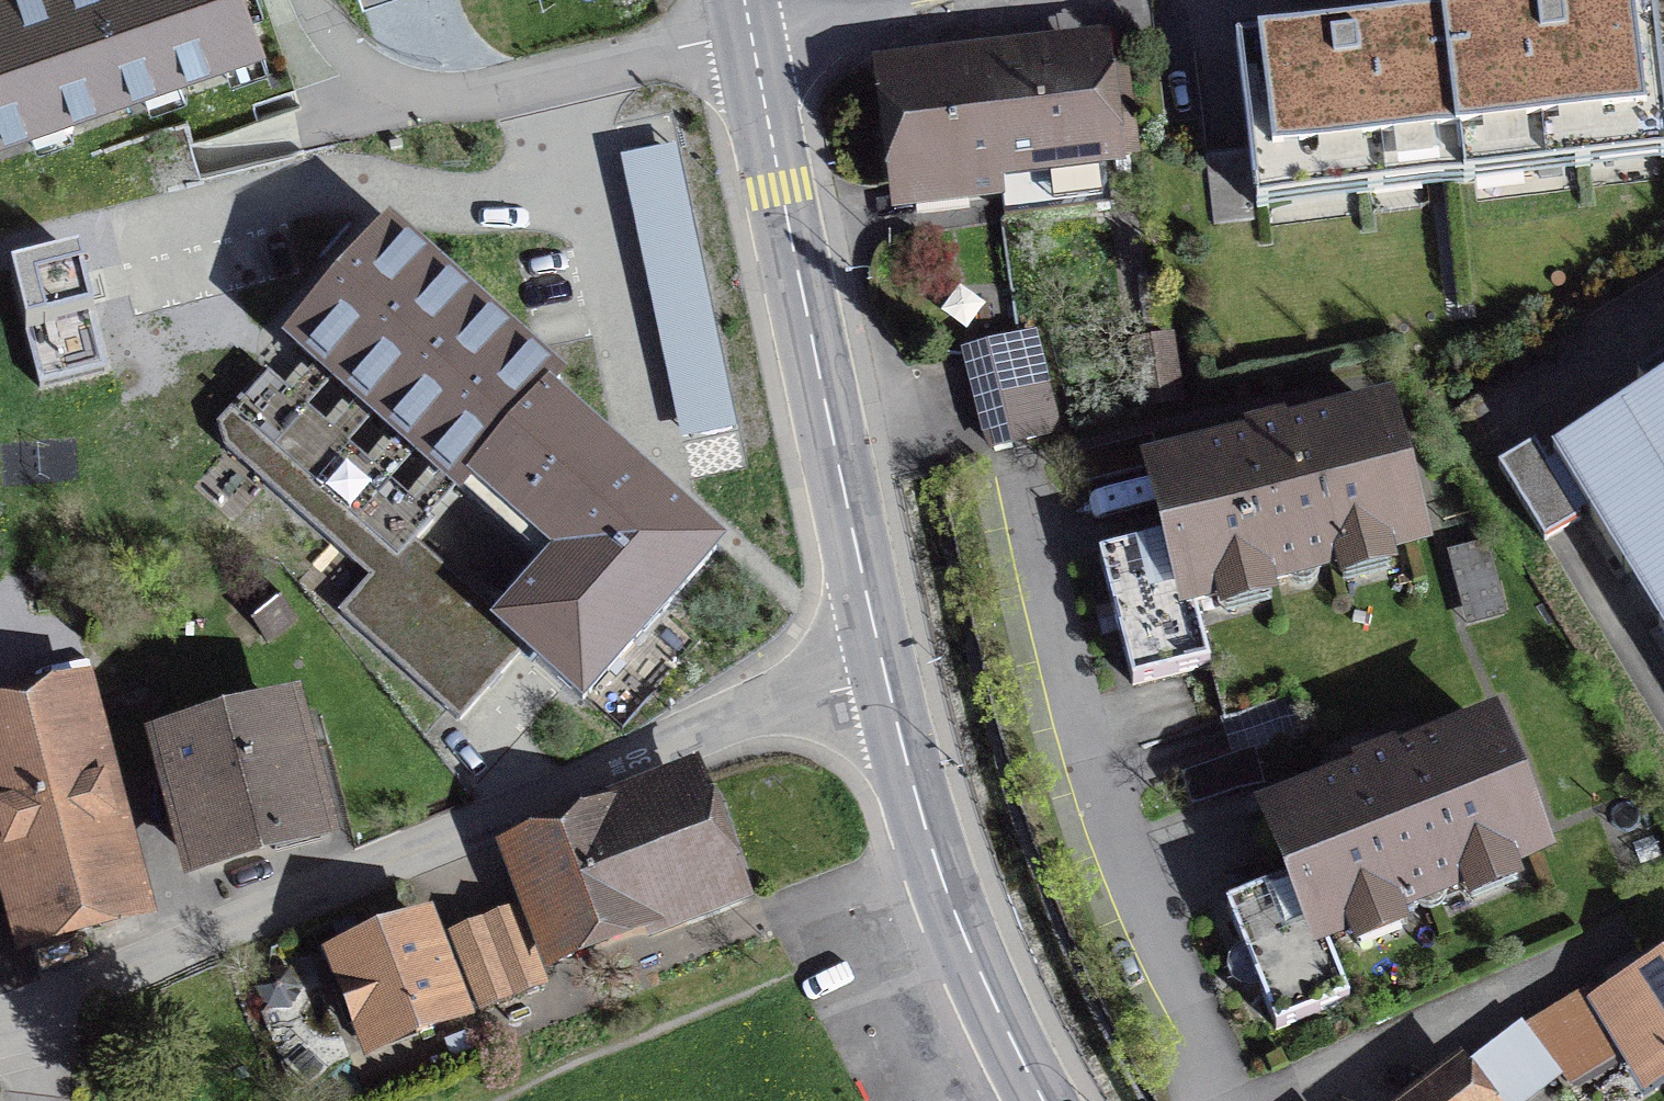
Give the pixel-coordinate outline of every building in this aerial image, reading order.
[(117,88),(86,0),(0,0),(0,129),(117,88)] [(117,88),(257,39),(243,0),(86,0),(117,88)] [(1462,162),(1663,137),(1663,85),(1653,0),(1611,0),(1445,20),(1462,162)] [(1253,188),(1462,162),(1445,20),(1236,46),(1253,188)] [(1092,64),(987,76),(1000,172),(1007,217),(1109,204),(1092,64)] [(1000,172),(987,76),(897,88),(910,183),(1000,172)] [(673,141),(622,152),(683,435),(734,424),(673,141)] [(465,494),(476,482),(548,400),(559,387),(389,236),(295,344),(465,494)] [(14,279),(27,332),(91,316),(78,263),(14,279)] [(6,343),(58,555),(217,516),(192,413),(131,428),(104,319),(84,325),(18,344),(6,343)] [(968,352),(992,448),(1057,431),(1032,335),(968,352)] [(1131,344),(1142,408),(1180,401),(1170,338),(1131,344)] [(1637,379),(1646,393),(1651,390),(1653,393),(1552,455),(1556,461),(1548,466),(1534,443),(1498,466),(1544,541),(1580,518),(1566,495),(1574,491),(1663,636),(1663,362),(1637,379)] [(716,549),(548,400),(476,482),(562,559),(504,623),(414,541),(431,522),(266,373),(218,426),(225,447),(371,578),(340,613),(459,720),(524,647),(582,699),(716,549)] [(1193,600),(1414,543),(1402,496),(1412,494),(1403,460),(1393,463),(1381,415),(1286,440),(1283,428),(1250,437),(1253,449),(1158,473),(1174,537),(1099,556),(1132,684),(1210,664),(1193,600)] [(1074,457),(1082,485),(1159,465),(1152,437),(1074,457)] [(1503,614),(1486,546),(1449,556),(1467,624),(1503,614)] [(235,599),(269,641),(296,619),(263,578),(235,599)] [(28,936),(135,908),(79,695),(0,716),(0,829),(28,936)] [(165,747),(196,864),(318,832),(288,715),(165,747)] [(1276,1028),(1349,999),(1324,937),(1536,852),(1518,808),(1529,804),(1515,770),(1505,774),(1487,730),(1396,767),(1391,755),(1360,768),(1364,780),(1273,816),(1297,877),(1226,906),(1276,1028)] [(1182,776),(1191,807),(1264,784),(1254,753),(1182,776)] [(690,789),(516,856),(554,954),(728,885),(690,789)] [(453,934),(481,1007),(544,983),(516,910),(453,934)] [(358,1018),(366,1039),(409,1023),(413,1033),(461,1015),(426,924),(335,960),(348,991),(341,994),(337,1001),(344,1018),(351,1021),(358,1018)] [(1599,1004),(1646,1081),(1663,1070),(1663,964),(1599,1004)] [(257,988),(267,1006),(288,1006),(299,988),(288,970),(267,970),(257,988)] [(1521,1031),(1468,1066),(1496,1100),(1520,1100),(1554,1075),(1521,1031)] [(1459,1073),(1422,1100),(1481,1100),(1459,1073)]
